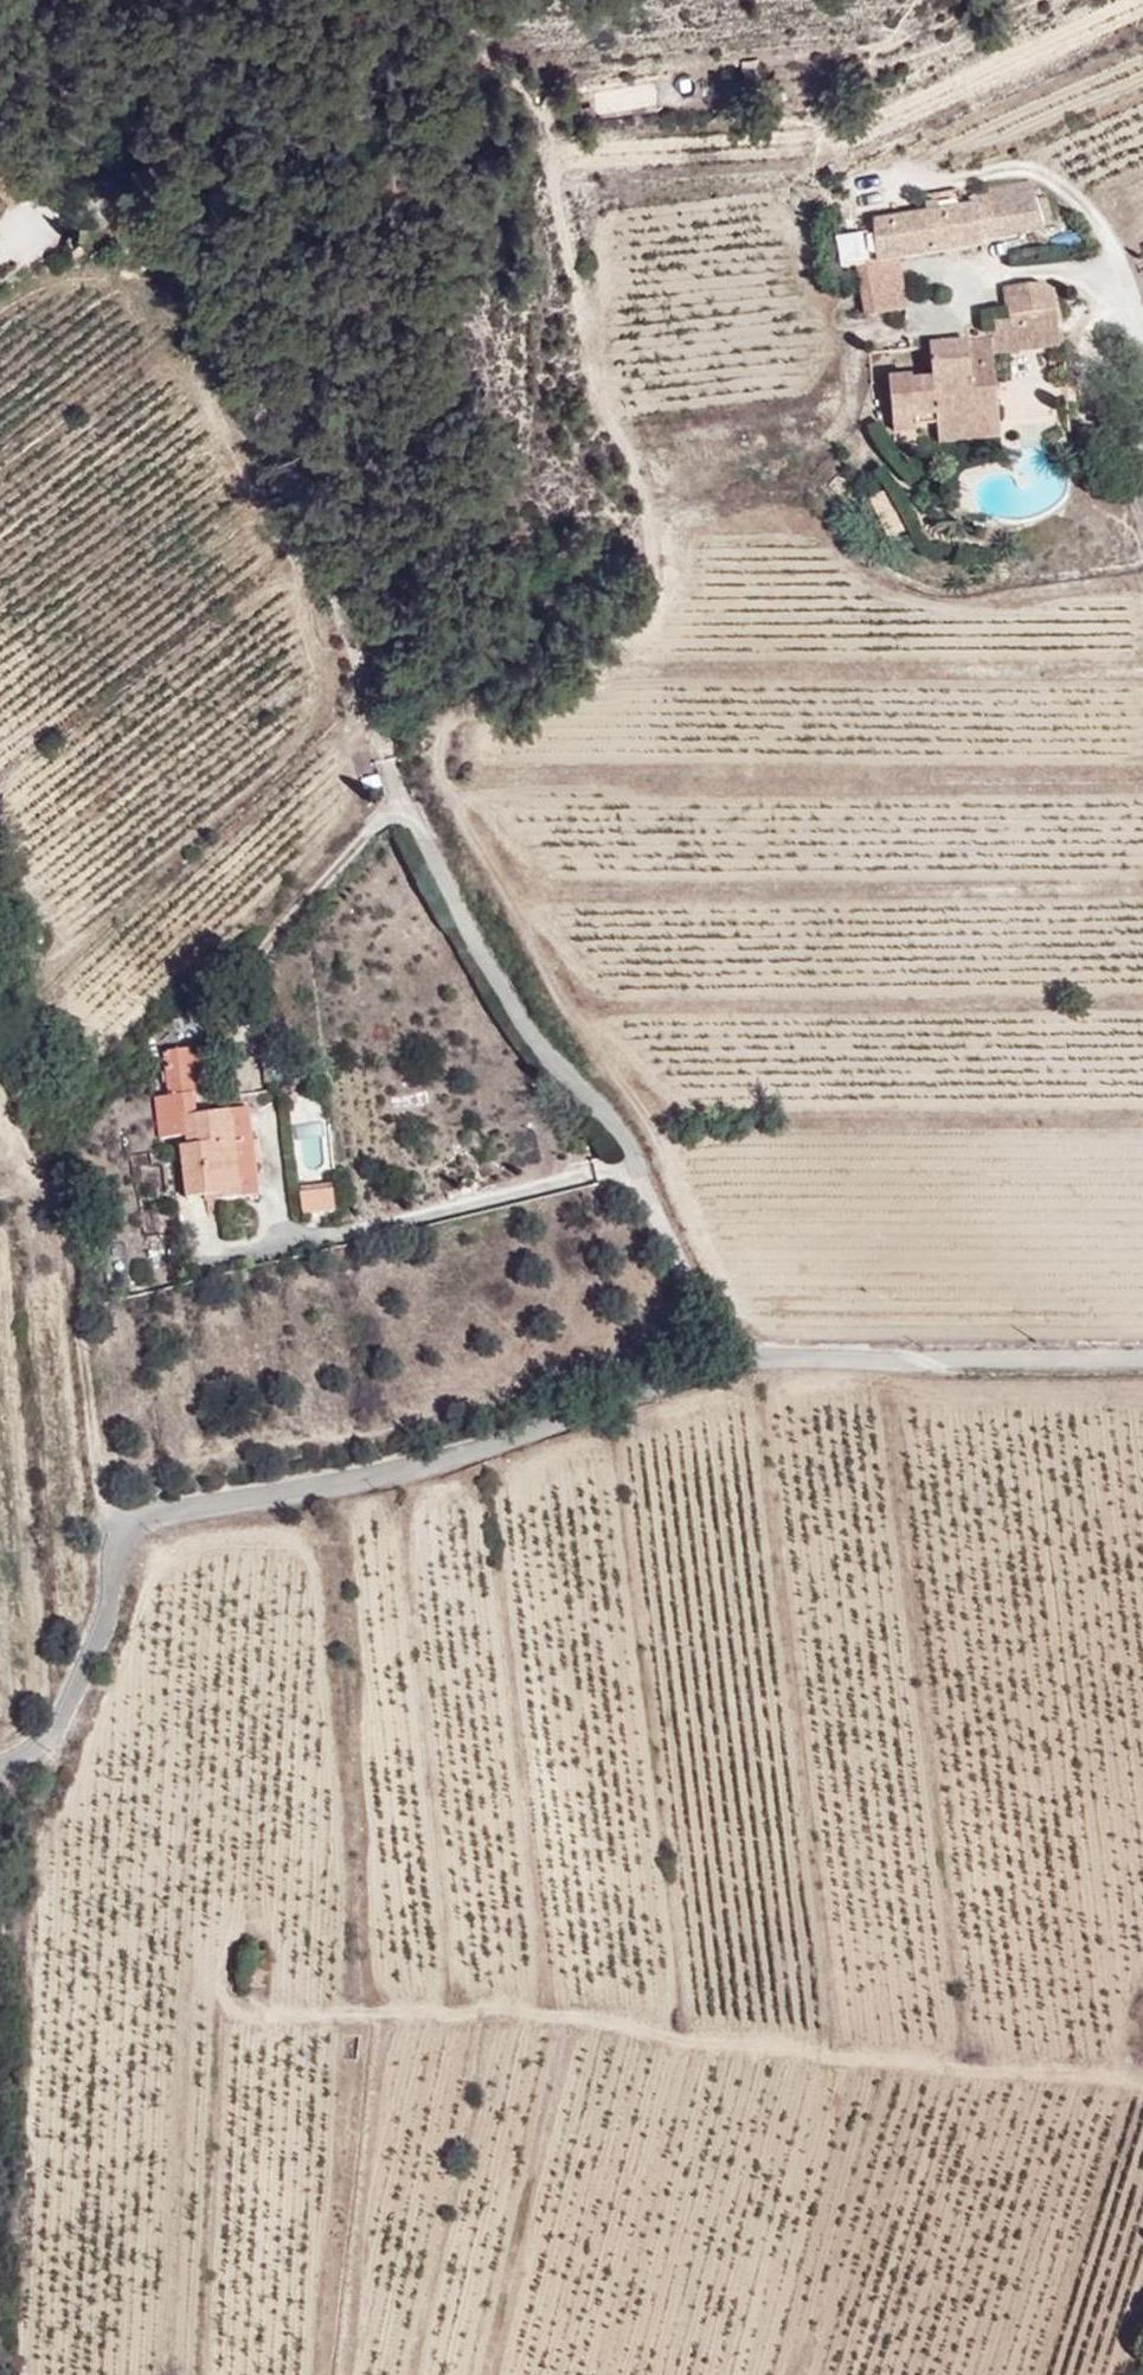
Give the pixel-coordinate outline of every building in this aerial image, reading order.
[(972,190),(975,203),(982,244),(1041,235),(1032,180),(972,190)] [(975,203),(875,224),(882,266),(901,265),(983,250),(982,244),(975,203)] [(901,265),(882,266),(857,270),(866,319),(910,313),(901,265)] [(1054,289),(1005,292),(1008,312),(1013,355),(1060,350),(1054,289)] [(1013,355),(1008,312),(983,314),(985,344),(991,343),(993,356),(1013,355)] [(993,356),(991,343),(985,344),(932,350),(936,397),(918,399),(915,383),(890,385),(898,442),(925,439),(924,425),(941,424),(942,445),(1002,442),(993,356)] [(255,1200),(245,1112),(193,1116),(200,1203),(255,1200)] [(299,1217),(332,1217),(332,1188),(298,1189),(299,1217)]
